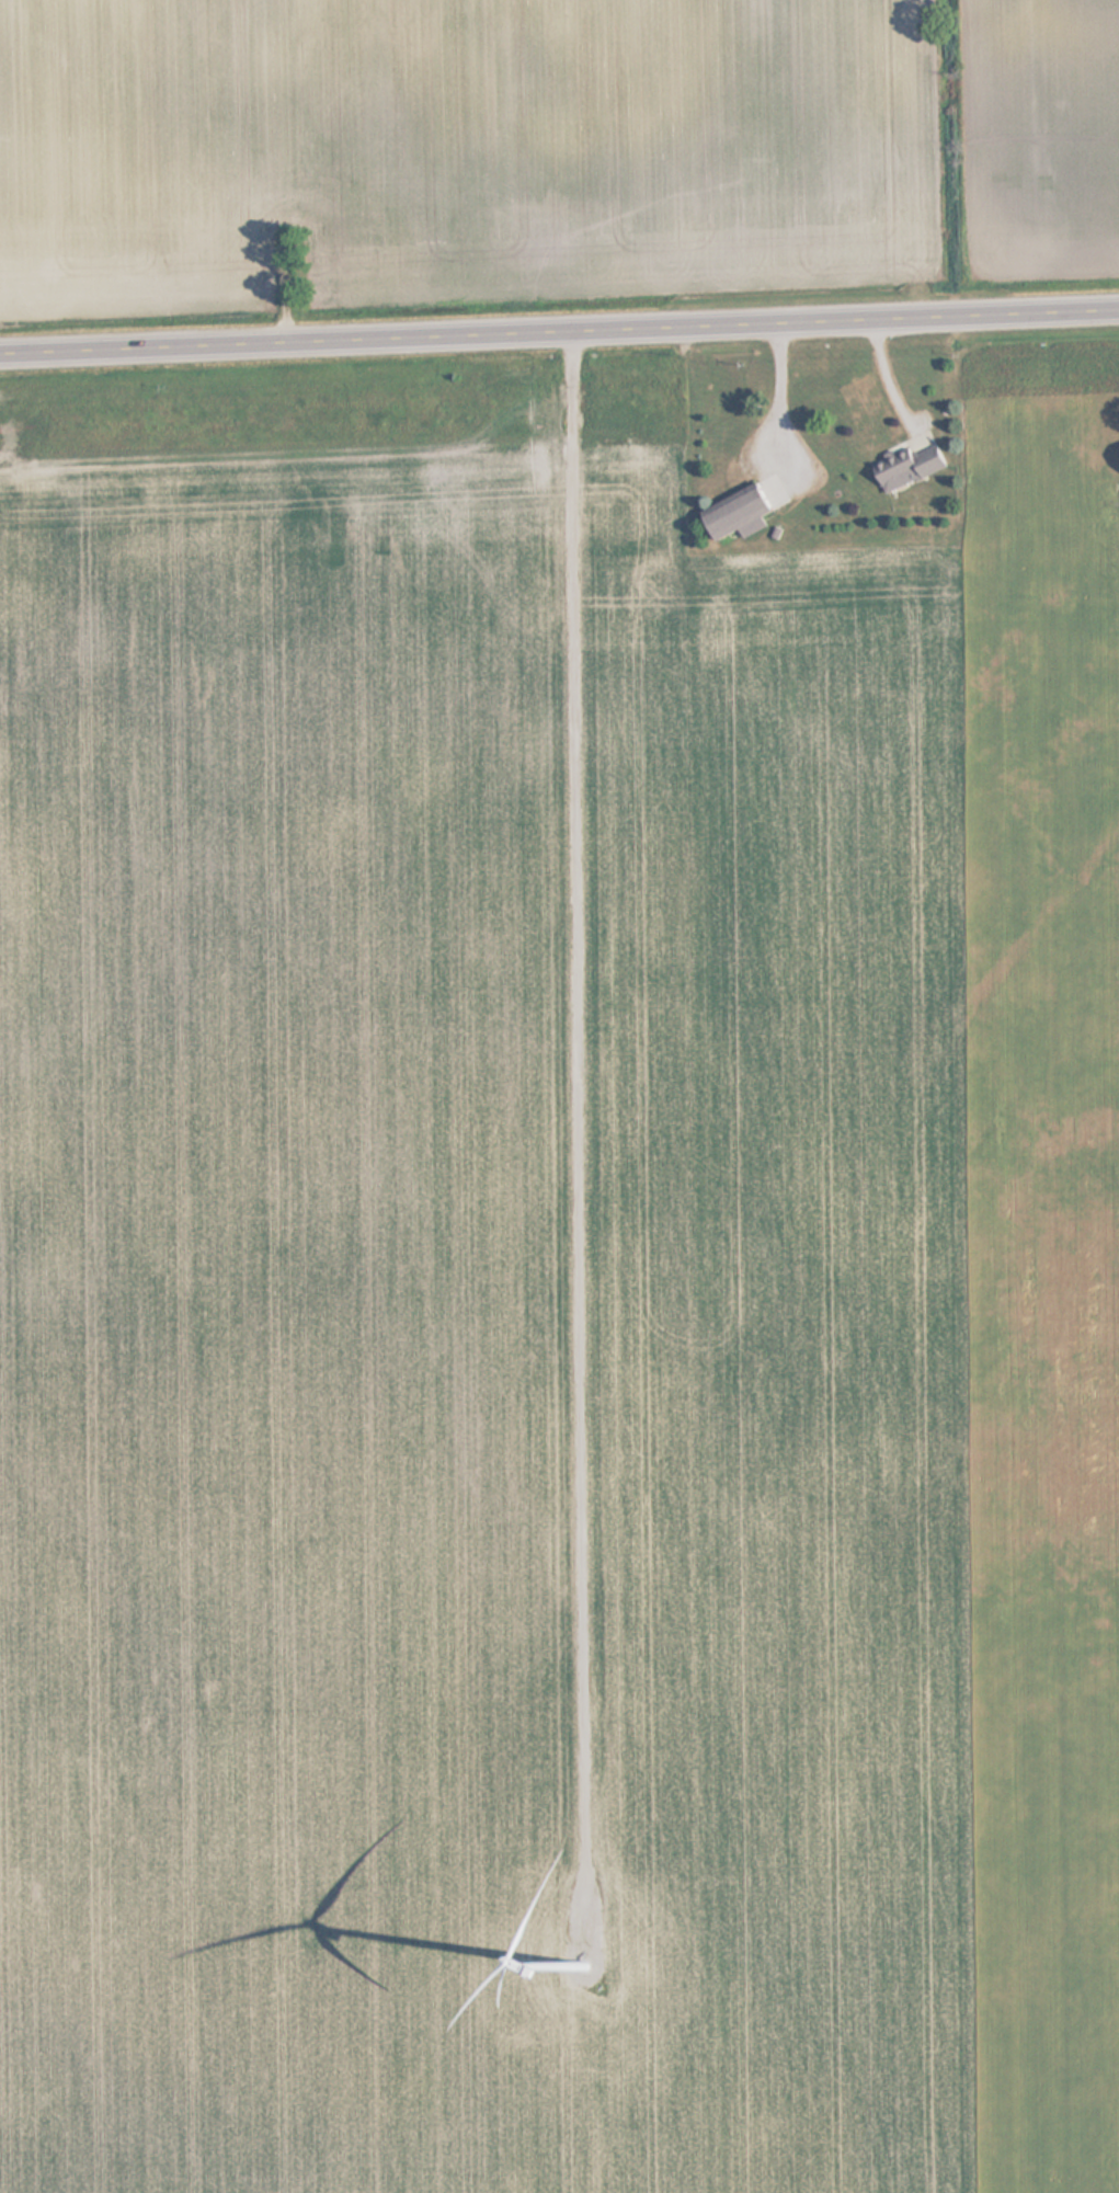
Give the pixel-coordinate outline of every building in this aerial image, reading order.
[(945,467),(936,445),(869,471),(878,493),(945,467)] [(762,526),(757,516),(768,511),(757,486),(693,514),(705,541),(733,529),(738,537),(762,526)]
